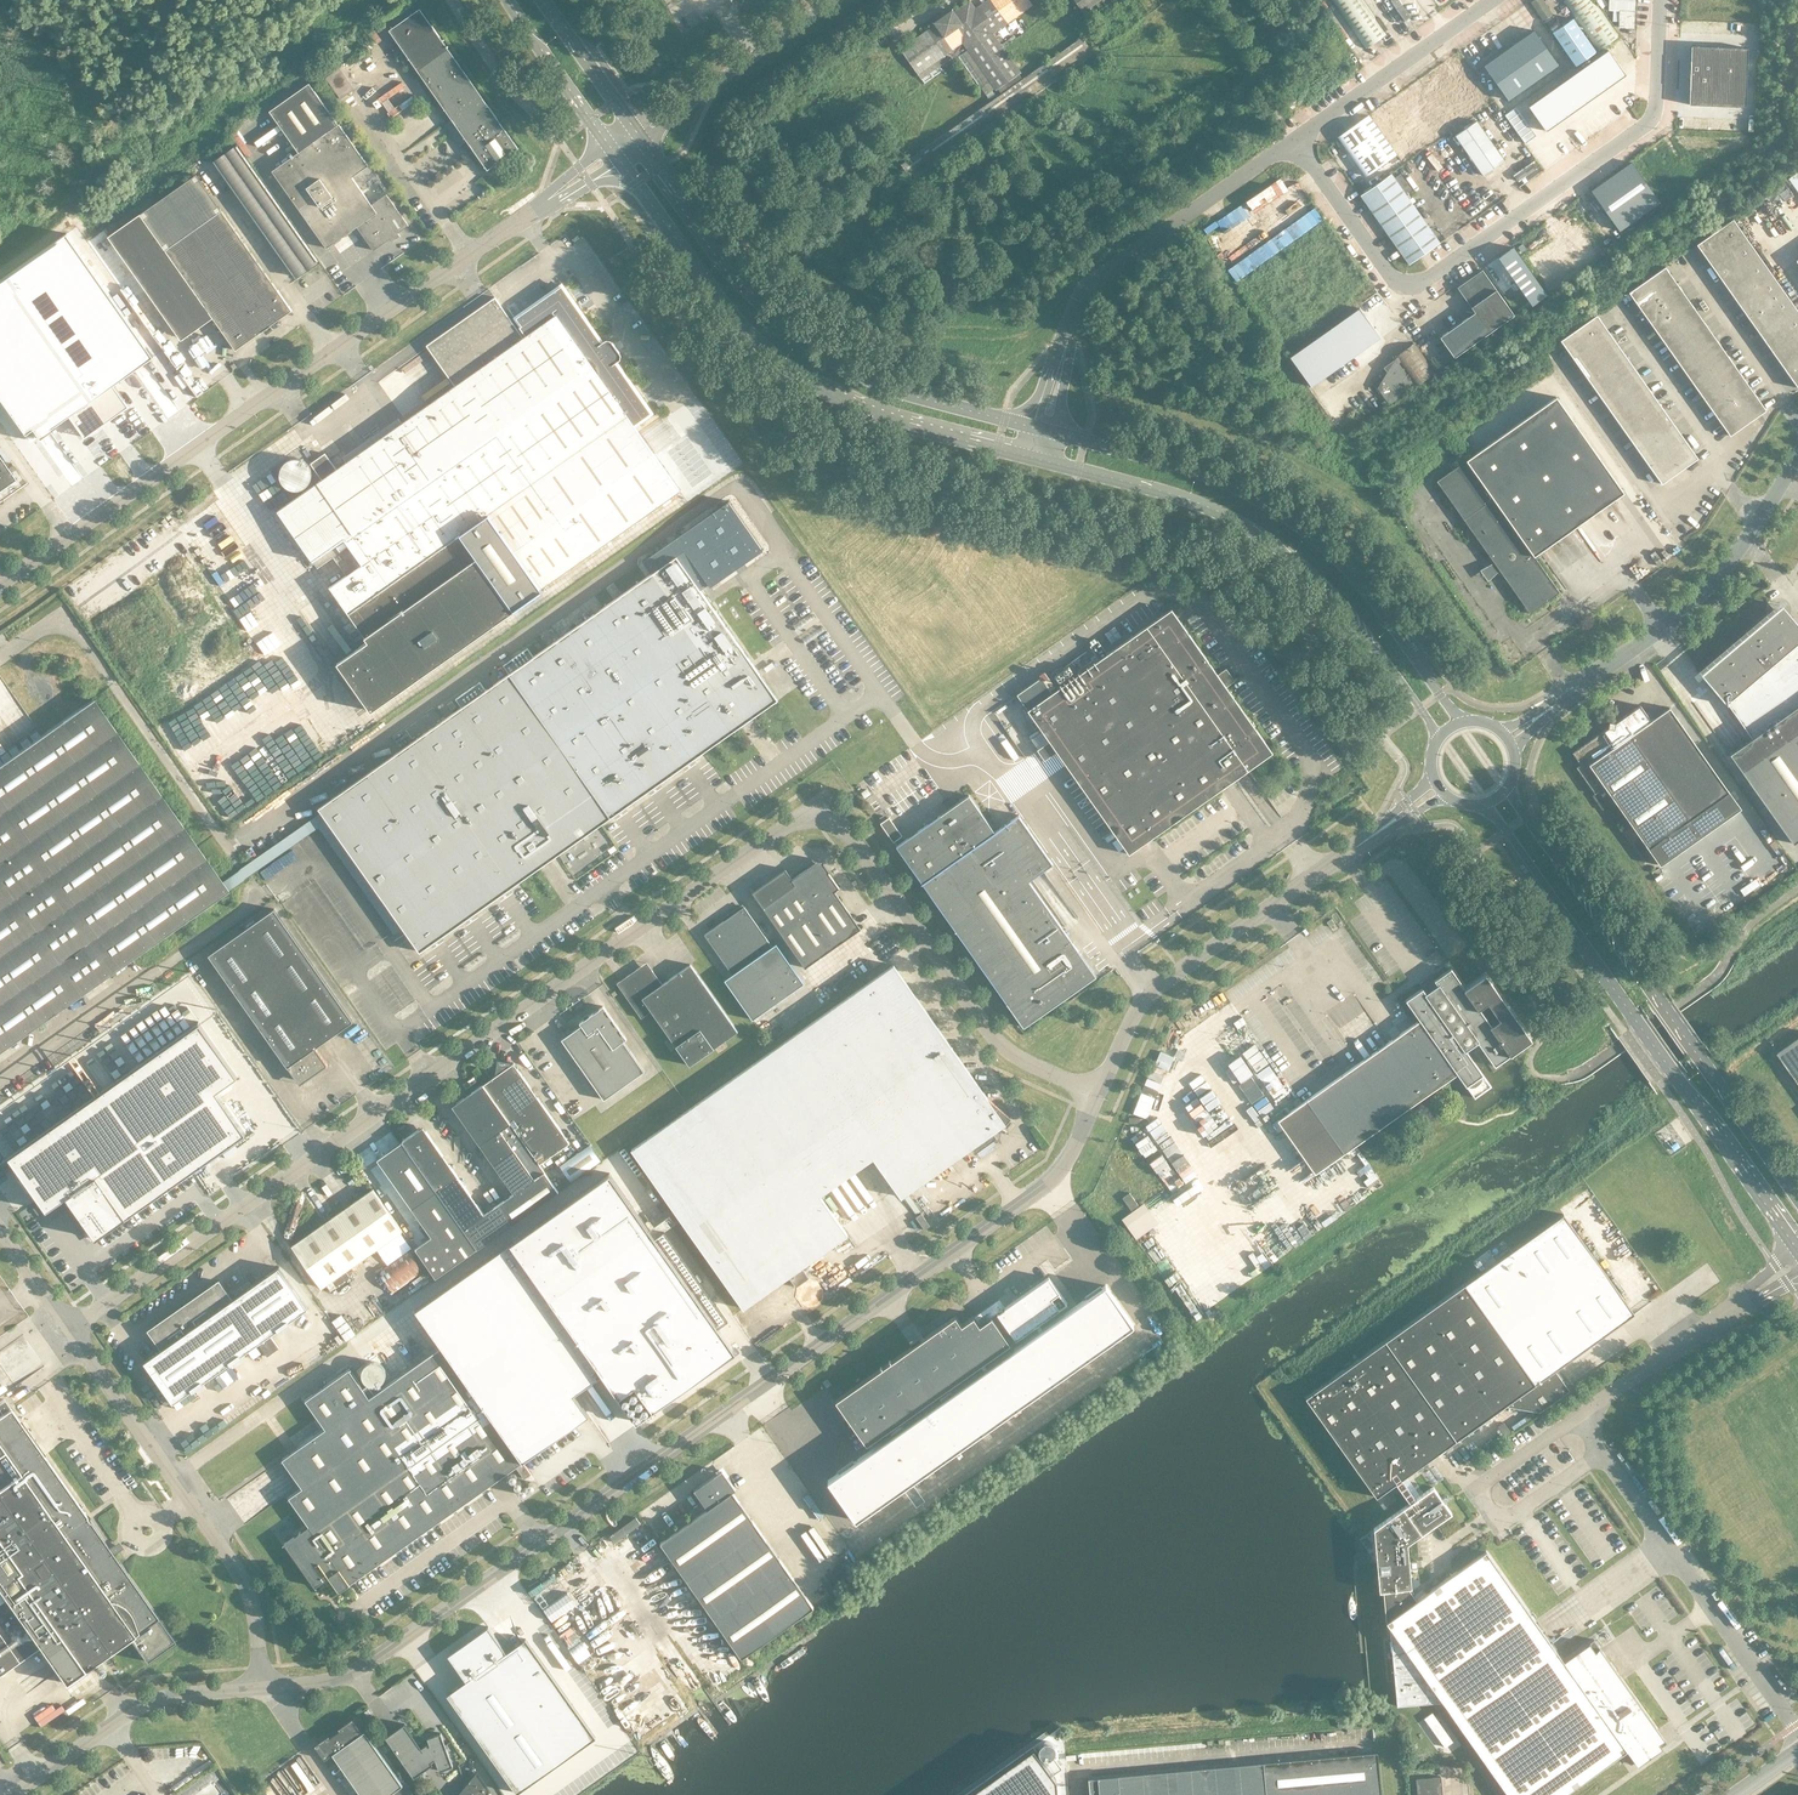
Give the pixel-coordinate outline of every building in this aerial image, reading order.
[(927,30),(900,49),(924,83),(943,70),(936,61),(962,42),(968,50),(958,56),(980,88),(990,81),(996,90),(998,88),(1001,93),(901,164),(907,172),(1088,45),(1082,36),(1022,78),(1019,74),(1021,72),(993,32),(984,20),(970,0),(969,0),(953,12),(954,14),(937,25),(936,23),(927,30)] [(984,20),(993,32),(1033,5),(1031,2),(1035,0),(988,0),(996,12),(984,20)] [(1368,46),(1388,32),(1366,0),(1336,0),(1368,46)] [(1533,1),(1546,21),(1555,14),(1546,0),(1533,0),(1533,1)] [(1577,63),(1619,35),(1595,0),(1565,0),(1576,16),(1555,30),(1577,63)] [(1610,8),(1621,8),(1621,25),(1636,25),(1637,0),(1610,0),(1610,8)] [(389,30),(426,83),(457,61),(419,8),(389,30)] [(1558,64),(1534,30),(1509,48),(1533,81),(1558,64)] [(1711,46),(1691,45),(1690,75),(1710,75),(1711,46)] [(1711,46),(1710,75),(1722,76),(1723,46),(1711,46)] [(1723,46),(1722,76),(1734,76),(1735,47),(1723,46)] [(1735,47),(1734,76),(1746,77),(1748,47),(1735,47)] [(1484,65),(1508,99),(1533,81),(1509,48),(1484,65)] [(1607,48),(1597,55),(1615,80),(1625,73),(1607,48)] [(1597,55),(1587,62),(1605,87),(1615,80),(1597,55)] [(518,148),(457,61),(426,83),(487,169),(518,148)] [(1587,62),(1577,69),(1595,94),(1605,87),(1587,62)] [(1577,69),(1567,76),(1585,101),(1595,94),(1577,69)] [(1475,112),(1448,74),(1423,92),(1450,130),(1475,112)] [(1689,104),(1709,105),(1710,75),(1690,75),(1689,104)] [(1722,76),(1710,75),(1709,105),(1721,105),(1722,76)] [(1567,76),(1557,83),(1575,108),(1585,101),(1567,76)] [(1721,105),(1733,106),(1734,76),(1722,76),(1721,105)] [(1733,106),(1745,106),(1746,77),(1734,76),(1733,106)] [(309,82),(270,110),(299,151),(272,170),(327,247),(357,226),(364,236),(365,235),(367,237),(365,238),(373,250),(393,235),(392,234),(396,231),(397,233),(409,225),(386,193),(371,204),(352,176),(368,165),(339,123),(338,123),(309,82)] [(1557,83),(1548,90),(1565,115),(1575,108),(1557,83)] [(1548,90),(1538,97),(1555,122),(1565,115),(1548,90)] [(1423,92),(1398,109),(1425,147),(1450,130),(1423,92)] [(1538,97),(1528,104),(1545,129),(1555,122),(1538,97)] [(1522,117),(1518,111),(1507,119),(1511,124),(1522,117)] [(1526,122),(1522,117),(1511,124),(1515,130),(1526,122)] [(1362,119),(1338,136),(1366,175),(1390,159),(1362,119)] [(1480,120),(1458,135),(1485,175),(1507,160),(1480,120)] [(1530,128),(1526,122),(1515,130),(1519,136),(1530,128)] [(1534,134),(1530,128),(1519,136),(1523,141),(1534,134)] [(1527,147),(1538,139),(1534,134),(1523,141),(1527,147)] [(1659,152),(1639,167),(1667,206),(1687,192),(1659,152)] [(1533,160),(1515,173),(1520,180),(1526,176),(1528,179),(1539,171),(1537,167),(1538,167),(1533,160)] [(1628,163),(1588,192),(1616,232),(1657,204),(1628,163)] [(1789,178),(1797,191),(1797,171),(1789,178)] [(1406,192),(1412,189),(1400,173),(1395,177),(1406,192)] [(196,174),(108,236),(176,332),(208,310),(236,349),(292,310),(196,174)] [(1393,174),(1363,195),(1410,262),(1440,241),(1406,192),(1395,177),(1393,174)] [(1697,243),(1710,262),(1746,236),(1733,218),(1697,243)] [(67,232),(5,276),(107,421),(129,405),(114,384),(154,356),(67,232)] [(1759,254),(1746,236),(1710,262),(1722,279),(1759,254)] [(1513,247),(1499,257),(1532,305),(1547,295),(1513,247)] [(1771,272),(1759,254),(1722,279),(1735,297),(1771,272)] [(1665,266),(1647,279),(1660,297),(1678,284),(1665,266)] [(1515,314),(1482,269),(1457,287),(1474,311),(1439,336),(1454,357),(1515,314)] [(1784,289),(1771,272),(1735,297),(1747,315),(1784,289)] [(21,434),(30,428),(37,438),(70,415),(85,437),(107,421),(5,276),(0,280),(0,404),(21,434)] [(1660,297),(1647,279),(1629,291),(1641,310),(1660,297)] [(1691,302),(1678,284),(1660,297),(1672,315),(1691,302)] [(679,489),(634,425),(651,412),(616,362),(621,359),(621,354),(611,340),(607,339),(602,342),(562,285),(516,317),(522,325),(519,326),(526,336),(524,337),(495,297),(426,345),(455,385),(277,511),(317,567),(358,538),(372,557),(330,586),(368,640),(337,662),(371,710),(514,610),(542,590),(540,587),(679,489)] [(1797,307),(1784,289),(1747,315),(1760,333),(1797,307)] [(1672,315),(1660,297),(1641,310),(1654,328),(1672,315)] [(1703,320),(1691,302),(1672,315),(1685,333),(1703,320)] [(1360,307),(1290,356),(1311,386),(1381,337),(1360,307)] [(1797,307),(1760,333),(1773,351),(1797,333),(1797,309),(1797,307)] [(1597,314),(1579,327),(1591,345),(1610,332),(1597,314)] [(1685,333),(1672,315),(1654,328),(1667,345),(1685,333)] [(1716,338),(1703,320),(1685,333),(1697,350),(1716,338)] [(1591,345),(1579,327),(1560,340),(1573,358),(1591,345)] [(1622,350),(1610,332),(1591,345),(1604,363),(1622,350)] [(1697,350),(1685,333),(1667,345),(1679,363),(1697,350)] [(1773,351),(1785,369),(1797,360),(1797,333),(1773,351)] [(1728,355),(1716,338),(1697,350),(1710,368),(1728,355)] [(1396,359),(1385,367),(1405,394),(1437,371),(1415,340),(1394,356),(1396,359)] [(1604,363),(1591,345),(1573,358),(1586,376),(1604,363)] [(1635,368),(1622,350),(1604,363),(1617,381),(1635,368)] [(1710,368),(1697,350),(1679,363),(1692,381),(1710,368)] [(1542,352),(1522,365),(1665,568),(1684,554),(1542,352)] [(1741,373),(1728,355),(1710,368),(1723,386),(1741,373)] [(1785,369),(1797,387),(1797,360),(1785,369)] [(1617,381),(1604,363),(1586,376),(1598,394),(1617,381)] [(1647,386),(1635,368),(1617,381),(1629,399),(1647,386)] [(1723,386),(1710,368),(1692,381),(1704,399),(1723,386)] [(1753,391),(1741,373),(1723,386),(1735,404),(1753,391)] [(1629,399),(1617,381),(1598,394),(1611,411),(1629,399)] [(1660,404),(1647,386),(1629,399),(1642,416),(1660,404)] [(1735,404),(1723,386),(1704,399),(1717,417),(1735,404)] [(1490,388),(1463,407),(1605,610),(1633,590),(1490,388)] [(1766,409),(1753,391),(1735,404),(1748,422),(1766,409)] [(1642,416),(1629,399),(1611,411),(1623,429),(1642,416)] [(1673,421),(1660,404),(1642,416),(1654,434),(1673,421)] [(1748,422),(1735,404),(1717,417),(1730,435),(1748,422)] [(1654,434),(1642,416),(1623,429),(1636,447),(1654,434)] [(1685,439),(1673,421),(1654,434),(1667,452),(1685,439)] [(1441,423),(1421,437),(1564,639),(1583,625),(1441,423)] [(1667,452),(1654,434),(1636,447),(1649,465),(1667,452)] [(1698,457),(1685,439),(1667,452),(1680,470),(1698,457)] [(1680,470),(1667,452),(1649,465),(1662,483),(1680,470)] [(26,482),(13,464),(7,467),(0,457),(0,501),(26,482)] [(450,715),(318,807),(420,951),(610,817),(742,724),(778,699),(700,589),(708,583),(710,586),(736,568),(733,565),(743,562),(743,563),(763,549),(729,500),(643,561),(652,573),(534,656),(528,647),(503,665),(509,673),(486,689),(480,681),(444,706),(450,715)] [(1107,653),(1102,646),(1098,639),(1090,645),(1094,651),(1099,659),(1027,709),(1129,853),(1273,752),(1225,685),(1229,682),(1222,673),(1219,676),(1171,608),(1107,653)] [(1797,839),(1797,635),(1792,626),(1793,625),(1780,609),(1706,671),(1752,737),(1750,738),(1751,740),(1733,752),(1732,751),(1730,753),(1793,843),(1797,839)] [(227,890),(92,699),(0,763),(0,1050),(227,890)] [(1607,727),(1601,731),(1572,752),(1580,764),(1576,767),(1595,793),(1605,786),(1660,865),(1740,808),(1669,707),(1651,720),(1640,704),(1614,723),(1608,722),(1607,727)] [(1018,814),(994,831),(969,795),(896,846),(1023,1026),(1096,975),(1029,880),(1052,863),(1018,814)] [(902,836),(889,817),(880,823),(894,842),(902,836)] [(785,869),(752,892),(805,967),(860,928),(834,891),(839,887),(820,860),(818,860),(791,878),(785,869)] [(704,934),(732,973),(724,979),(753,1019),(804,982),(776,943),(772,945),(744,906),(704,934)] [(300,1083),(318,1071),(328,1064),(315,1047),(353,1020),(274,908),(209,954),(300,1083)] [(689,1065),(738,1031),(690,963),(662,983),(647,962),(617,983),(641,1017),(651,1010),(689,1065)] [(894,964),(632,1149),(744,1308),(788,1276),(797,1287),(809,1278),(801,1267),(848,1234),(820,1194),(873,1156),(901,1196),(971,1147),(974,1152),(997,1136),(993,1131),(997,1129),(999,1131),(1011,1117),(988,1098),(894,964)] [(1420,1019),(1278,1119),(1315,1173),(1457,1073),(1474,1098),(1491,1085),(1466,1050),(1478,1041),(1495,1065),(1512,1053),(1531,1039),(1485,973),(1465,987),(1451,967),(1434,979),(1433,977),(1421,985),(1422,988),(1405,999),(1420,1019)] [(627,1038),(603,1005),(579,1022),(581,1024),(561,1038),(604,1099),(645,1070),(624,1041),(627,1038)] [(200,1022),(9,1156),(47,1210),(67,1196),(96,1238),(246,1132),(217,1091),(238,1076),(200,1022)] [(1778,1052),(1797,1081),(1797,1038),(1778,1052)] [(540,1163),(570,1142),(514,1062),(511,1064),(500,1062),(498,1074),(483,1083),(540,1163)] [(456,1110),(473,1134),(514,1192),(484,1213),(426,1131),(418,1130),(418,1129),(402,1140),(477,1248),(558,1191),(483,1083),(457,1101),(457,1102),(456,1110)] [(591,1144),(578,1153),(561,1165),(572,1181),(602,1160),(591,1144)] [(610,1173),(416,1309),(441,1346),(523,1461),(589,1414),(574,1393),(603,1373),(636,1421),(735,1351),(610,1173)] [(305,1235),(292,1245),(322,1287),(402,1230),(372,1188),(309,1232),(308,1230),(304,1233),(305,1235)] [(1138,1204),(1130,1192),(1122,1197),(1131,1209),(1138,1204)] [(1143,1204),(1123,1218),(1129,1228),(1149,1213),(1143,1204)] [(1563,1213),(1306,1397),(1376,1496),(1396,1482),(1400,1487),(1406,1483),(1402,1478),(1504,1405),(1539,1412),(1570,1390),(1555,1369),(1634,1313),(1563,1213)] [(916,1218),(925,1230),(930,1226),(922,1214),(916,1218)] [(410,1250),(380,1271),(395,1292),(425,1271),(410,1250)] [(241,1354),(260,1341),(278,1329),(278,1330),(290,1322),(289,1321),(308,1307),(279,1266),(232,1299),(219,1280),(156,1325),(157,1325),(160,1330),(154,1335),(157,1341),(162,1349),(144,1361),(173,1402),(192,1389),(193,1390),(204,1382),(203,1381),(230,1362),(231,1363),(242,1355),(241,1354)] [(1049,1276),(998,1312),(1016,1339),(1067,1302),(1049,1276)] [(1106,1284),(828,1480),(856,1520),(1134,1324),(1106,1284)] [(342,1313),(332,1320),(346,1339),(356,1332),(342,1313)] [(955,1316),(836,1400),(867,1444),(1010,1343),(991,1316),(979,1325),(973,1316),(961,1325),(955,1316)] [(271,1335),(259,1343),(268,1355),(280,1347),(271,1335)] [(339,1590),(523,1461),(441,1346),(375,1393),(368,1384),(363,1387),(349,1368),(305,1399),(325,1427),(282,1458),(302,1487),(289,1496),(309,1525),(284,1542),(315,1586),(320,1593),(324,1591),(326,1594),(329,1592),(332,1595),(339,1590)] [(381,1363),(379,1361),(376,1361),(374,1361),(371,1361),(369,1362),(366,1363),(364,1366),(363,1368),(362,1370),(362,1373),(362,1375),(363,1377),(364,1380),(366,1382),(368,1383),(371,1385),(374,1385),(376,1385),(379,1384),(381,1383),(383,1382),(384,1380),(385,1378),(386,1375),(386,1372),(386,1369),(385,1367),(383,1364),(381,1363)] [(2,1412),(10,1406),(4,1398),(0,1401),(0,1409),(2,1412)] [(39,1646),(65,1682),(129,1637),(146,1660),(175,1640),(10,1407),(0,1414),(0,1590),(39,1646)] [(531,1472),(523,1462),(517,1467),(524,1477),(531,1472)] [(736,1489),(727,1477),(727,1476),(727,1477),(722,1470),(717,1473),(694,1489),(707,1508),(660,1541),(741,1657),(814,1606),(806,1595),(806,1594),(805,1594),(794,1578),(794,1577),(793,1577),(779,1557),(780,1557),(779,1556),(767,1540),(768,1540),(767,1539),(753,1519),(752,1518),(741,1502),(740,1501),(733,1491),(735,1489),(736,1489)] [(1374,1528),(1379,1590),(1383,1590),(1386,1621),(1390,1626),(1397,1705),(1442,1701),(1478,1751),(1509,1794),(1562,1794),(1627,1749),(1634,1759),(1637,1764),(1662,1747),(1659,1742),(1664,1738),(1657,1728),(1594,1639),(1564,1660),(1486,1550),(1417,1599),(1409,1587),(1412,1587),(1408,1543),(1422,1533),(1453,1512),(1445,1501),(1450,1498),(1446,1492),(1441,1496),(1434,1485),(1416,1498),(1406,1483),(1400,1487),(1410,1502),(1403,1507),(1374,1528)] [(636,1516),(610,1534),(614,1541),(640,1522),(636,1516)] [(0,1590),(0,1674),(39,1646),(0,1590)] [(465,1680),(446,1694),(516,1793),(595,1737),(525,1638),(506,1651),(488,1626),(473,1636),(462,1644),(447,1654),(465,1680)] [(365,1730),(361,1732),(351,1718),(338,1728),(339,1730),(329,1737),(328,1735),(314,1745),(324,1759),(333,1752),(363,1794),(387,1794),(403,1784),(365,1730)] [(421,1747),(404,1723),(385,1736),(414,1776),(433,1763),(432,1761),(435,1759),(439,1770),(440,1769),(439,1767),(451,1762),(452,1765),(453,1765),(441,1732),(427,1737),(429,1741),(421,1747)] [(962,1794),(1058,1794),(1056,1778),(1033,1745),(962,1794)] [(1090,1794),(1382,1794),(1378,1751),(1088,1777),(1090,1794)] [(459,1793),(461,1794),(484,1794),(491,1790),(478,1770),(459,1793)] [(1418,1794),(1443,1794),(1441,1776),(1416,1778),(1418,1794)]
